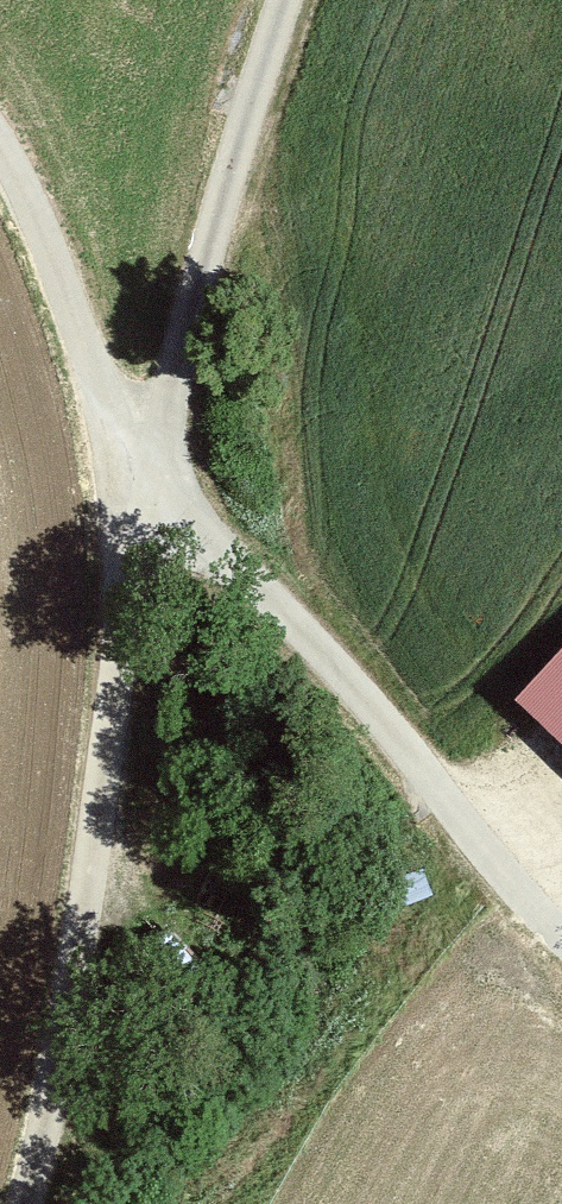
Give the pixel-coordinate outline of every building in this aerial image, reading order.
[(522,710),(561,746),(561,666),(522,710)]
